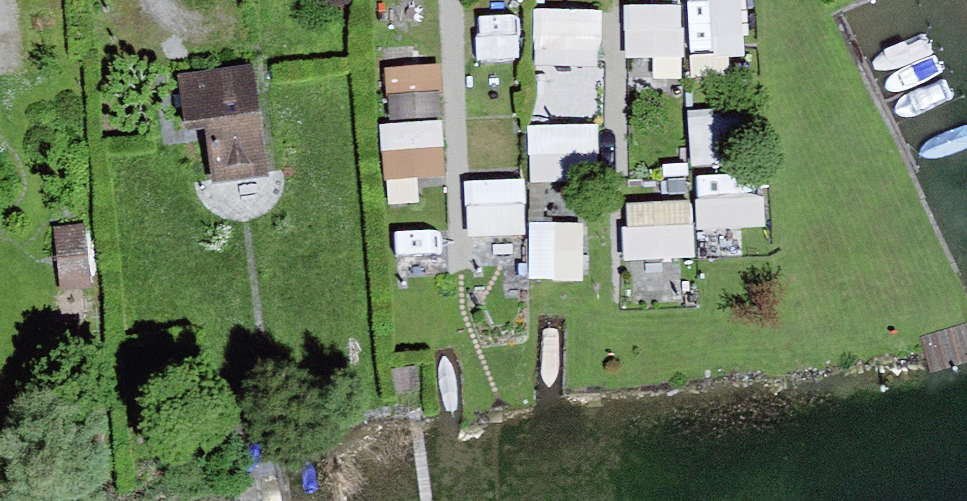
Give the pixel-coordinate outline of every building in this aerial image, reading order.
[(693,63),(750,60),(746,0),(689,0),(693,63)] [(627,2),(626,77),(685,78),(686,3),(627,2)] [(525,61),(525,4),(464,4),(464,61),(525,61)] [(600,69),(602,9),(539,8),(537,68),(600,69)] [(388,64),(391,118),(443,115),(441,61),(388,64)] [(272,182),(256,72),(167,85),(175,142),(200,139),(208,191),(272,182)] [(387,181),(447,177),(443,119),(383,123),(387,181)] [(529,178),(598,180),(600,126),(531,124),(529,178)] [(695,124),(694,162),(731,163),(732,125),(695,124)] [(467,180),(469,237),(526,234),(524,178),(467,180)] [(703,251),(740,251),(740,227),(767,227),(767,187),(703,187),(703,251)] [(695,257),(693,198),(624,201),(626,259),(695,257)] [(586,279),(588,219),(531,217),(529,278),(586,279)] [(82,224),(54,227),(59,277),(88,274),(82,224)]
